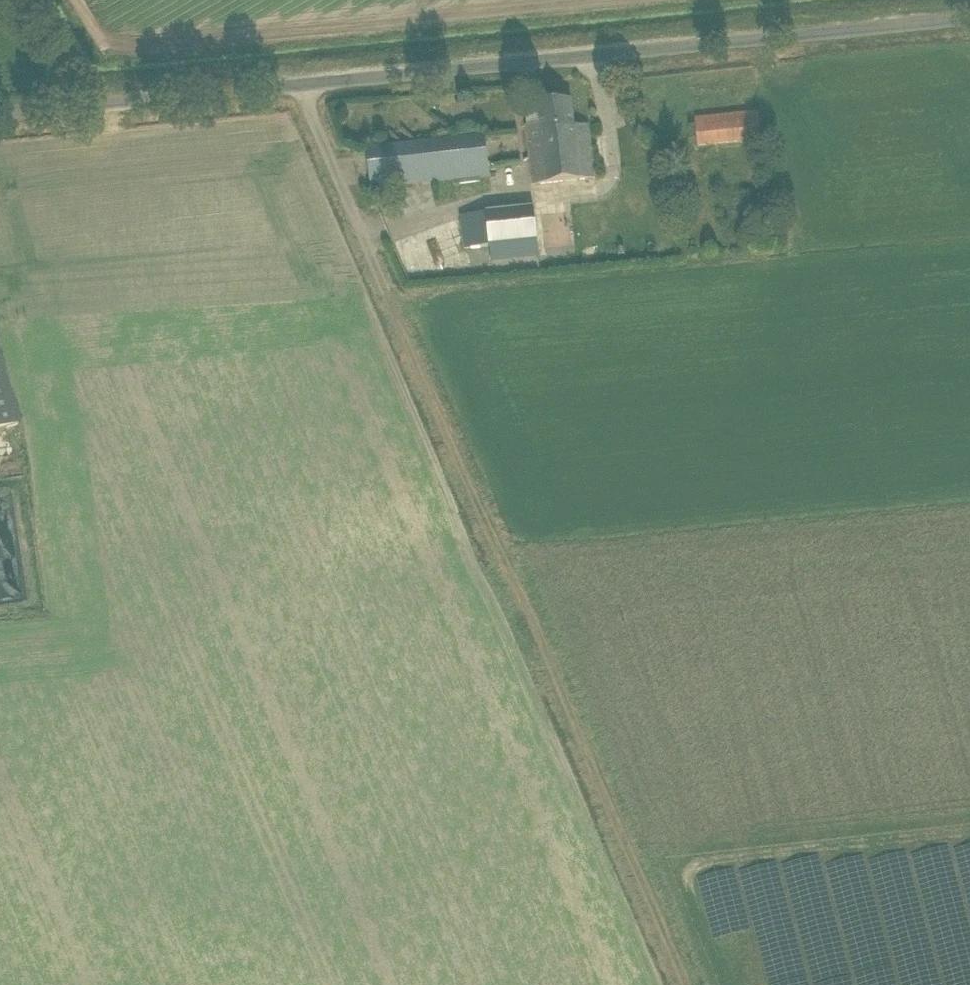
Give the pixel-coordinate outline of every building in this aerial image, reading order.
[(528,146),(534,186),(595,179),(589,125),(574,127),(571,100),(538,104),(540,125),(526,126),(528,146)] [(695,120),(698,149),(762,142),(761,140),(759,113),(695,120)] [(485,136),(367,149),(371,189),(490,176),(485,136)] [(534,209),(486,213),(490,262),(539,257),(534,209)] [(21,424),(0,356),(0,431),(21,424)]
